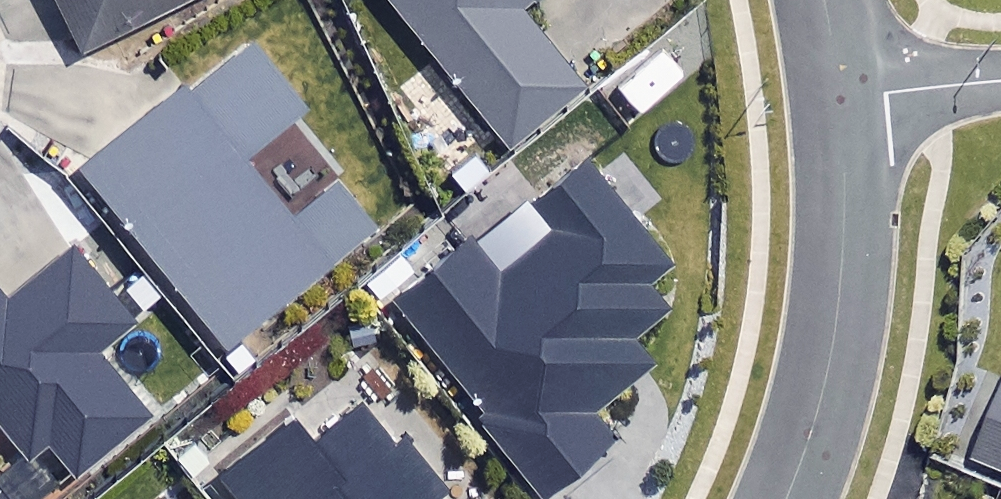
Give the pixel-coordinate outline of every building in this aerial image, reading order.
[(78,49),(178,0),(55,0),(78,49)] [(501,137),(576,78),(516,0),(393,0),(501,137)] [(298,97),(244,27),(79,153),(216,334),(365,220),(327,171),(283,205),(236,143),(298,97)] [(663,256),(578,148),(520,194),(542,222),(491,262),(461,224),(379,288),(533,484),(605,427),(585,402),(644,356),(623,329),(658,301),(638,275),(663,256)] [(69,237),(1,291),(0,290),(0,425),(20,450),(39,435),(67,470),(144,409),(91,342),(129,312),(69,237)] [(972,439),(1000,452),(1000,374),(972,439)] [(365,383),(304,426),(287,401),(211,453),(243,498),(445,498),(365,383)] [(986,489),(982,498),(1000,498),(1000,495),(986,489)]
